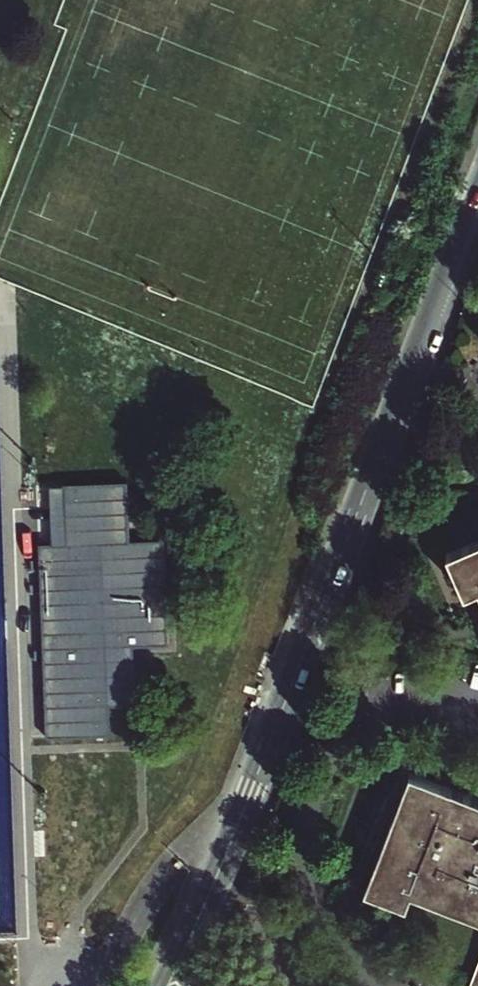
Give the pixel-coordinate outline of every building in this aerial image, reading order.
[(39,543),(46,737),(110,735),(109,705),(135,704),(133,646),(168,644),(164,539),(130,540),(128,481),(63,483),(63,485),(65,542),(52,542),(39,543)] [(50,485),(52,542),(65,542),(63,485),(50,485)] [(449,565),(477,583),(477,553),(449,565)] [(449,565),(462,596),(476,590),(477,590),(477,583),(449,565)] [(404,775),(384,826),(392,828),(366,896),(394,906),(400,892),(477,924),(477,804),(404,775)] [(456,985),(477,985),(477,932),(456,985)]
